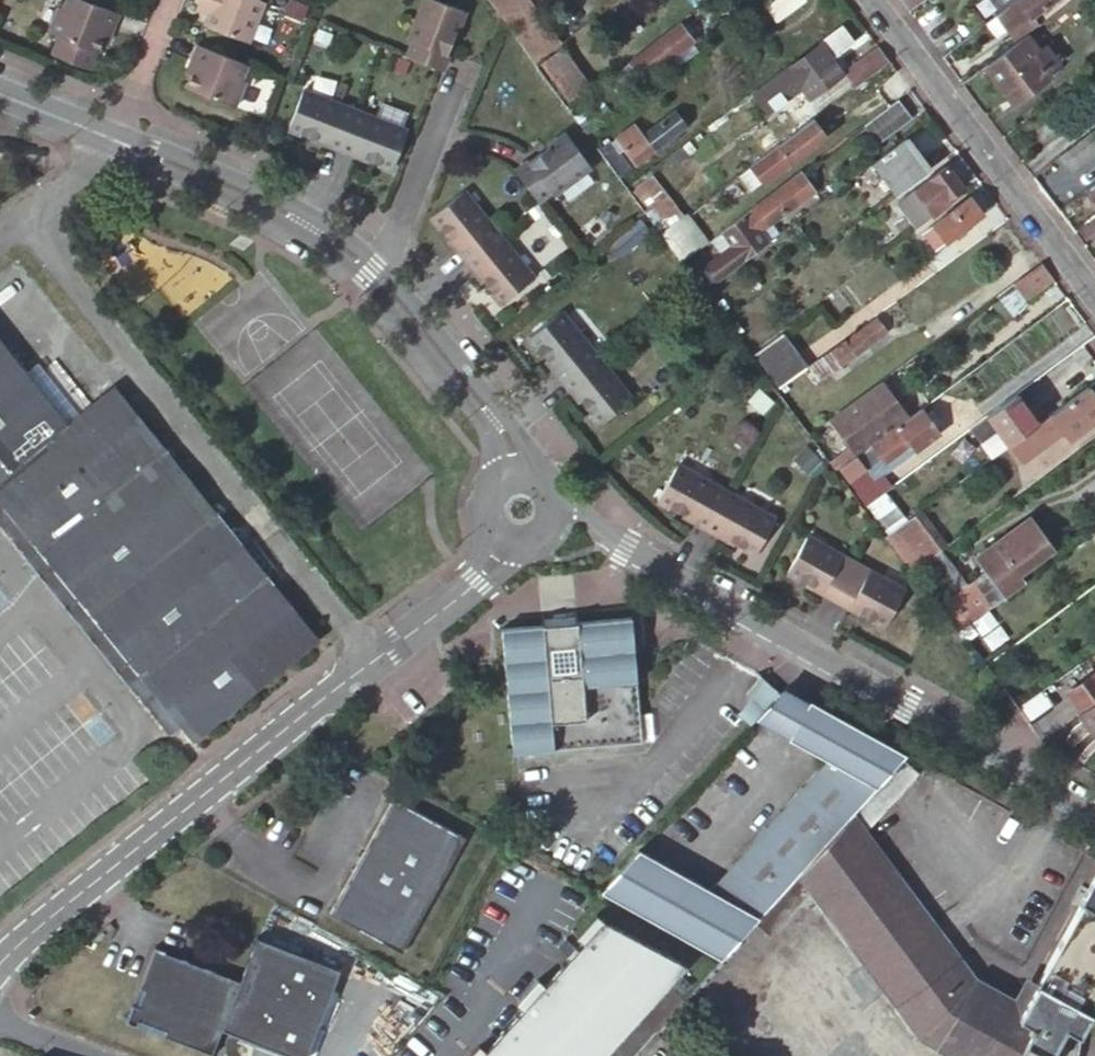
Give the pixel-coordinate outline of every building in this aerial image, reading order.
[(2,21),(10,0),(0,0),(0,20),(2,21)] [(209,9),(221,13),(216,26),(211,37),(258,56),(274,15),(237,0),(213,0),(209,9)] [(537,60),(562,40),(529,0),(489,0),(537,60)] [(765,3),(777,19),(802,0),(769,0),(765,3)] [(1000,14),(1013,5),(1019,0),(989,0),(1000,14)] [(1013,5),(1027,23),(1035,17),(1022,0),(1019,0),(1013,5)] [(1035,17),(1056,0),(1022,0),(1035,17)] [(1027,23),(1013,5),(1000,14),(996,18),(1007,32),(1016,25),(1019,29),(1027,23)] [(122,41),(128,26),(78,6),(73,20),(68,18),(57,44),(65,47),(59,65),(99,81),(111,51),(115,39),(122,41)] [(455,81),(478,21),(439,7),(421,53),(425,54),(420,67),(455,81)] [(221,13),(209,9),(204,21),(216,26),(221,13)] [(636,84),(677,53),(697,38),(700,36),(687,19),(623,67),(633,81),(636,84)] [(1033,31),(1027,23),(1019,29),(1016,25),(1007,32),(1016,44),(1020,41),(1033,31)] [(683,59),(702,45),(697,38),(677,53),(683,59)] [(117,53),(122,41),(115,39),(111,51),(117,53)] [(1016,44),(983,69),(1012,106),(1048,77),(1045,74),(1034,59),(1020,41),(1016,44)] [(560,45),(536,63),(565,100),(588,83),(560,45)] [(849,82),(844,75),(838,67),(830,56),(822,45),(774,81),(785,95),(797,113),(812,102),(816,106),(849,82)] [(830,56),(838,67),(848,59),(840,49),(830,56)] [(853,88),(888,63),(878,49),(844,75),(849,82),(853,88)] [(1034,59),(1045,74),(1058,65),(1046,50),(1034,59)] [(252,93),(258,78),(205,57),(199,72),(206,75),(200,89),(196,99),(246,119),(255,94),(252,93)] [(633,81),(623,67),(611,76),(621,90),(633,81)] [(194,86),(200,89),(206,75),(199,72),(194,86)] [(621,90),(611,76),(599,85),(609,99),(621,90)] [(775,102),(785,95),(774,81),(773,79),(764,87),(775,102)] [(349,153),(363,116),(311,96),(297,133),(349,153)] [(910,117),(897,99),(862,125),(876,142),(910,117)] [(634,120),(615,134),(634,160),(686,122),(676,109),(643,132),(634,120)] [(415,137),(363,116),(349,153),(401,174),(415,137)] [(816,118),(753,163),(765,180),(828,134),(816,118)] [(1058,161),(1070,176),(1094,156),(1094,132),(1058,161)] [(930,168),(907,137),(875,161),(897,192),(930,168)] [(611,139),(601,146),(619,171),(629,164),(611,139)] [(566,205),(604,177),(580,144),(529,182),(551,211),(563,202),(566,205)] [(765,180),(753,163),(740,173),(752,190),(765,180)] [(946,165),(899,200),(916,224),(948,201),(946,198),(962,186),(946,165)] [(800,170),(722,227),(745,257),(770,239),(762,229),(771,223),(815,190),(800,170)] [(632,184),(654,215),(669,204),(647,173),(632,184)] [(1083,194),(1091,204),(1094,200),(1094,198),(1089,190),(1083,194)] [(969,195),(920,231),(934,249),(982,214),(969,195)] [(479,271),(510,245),(475,202),(444,228),(479,271)] [(654,215),(662,225),(677,214),(669,204),(654,215)] [(662,225),(659,227),(681,257),(709,237),(687,207),(677,214),(662,225)] [(762,229),(770,239),(778,232),(771,223),(762,229)] [(722,227),(709,237),(722,255),(705,268),(714,280),(745,257),(722,227)] [(547,290),(510,245),(479,271),(515,315),(547,290)] [(1049,274),(1040,262),(1018,279),(1027,291),(1049,274)] [(810,365),(778,387),(798,414),(844,380),(836,370),(847,363),(843,357),(853,350),(855,353),(911,313),(900,299),(845,340),(843,338),(808,363),(810,365)] [(802,334),(813,343),(826,327),(815,318),(802,334)] [(577,392),(609,366),(574,323),(542,348),(577,392)] [(757,352),(780,383),(808,363),(785,332),(757,352)] [(25,366),(0,334),(0,386),(25,366)] [(190,731),(201,745),(326,645),(226,520),(209,534),(107,408),(78,431),(25,366),(0,386),(0,495),(190,731)] [(644,410),(609,366),(577,392),(612,436),(644,410)] [(908,418),(880,380),(832,415),(860,453),(908,418)] [(1037,424),(1015,440),(1025,456),(1061,430),(1066,438),(1094,417),(1094,397),(1088,386),(1037,424)] [(124,394),(107,408),(209,534),(226,520),(124,394)] [(1037,424),(1015,394),(986,416),(1008,446),(1015,440),(1037,424)] [(860,453),(839,469),(866,506),(884,492),(889,488),(879,473),(872,478),(867,470),(882,459),(888,468),(900,459),(915,448),(937,432),(933,427),(924,415),(920,409),(908,418),(860,453)] [(931,410),(924,415),(933,427),(940,421),(931,410)] [(1015,440),(1008,446),(1018,460),(1025,456),(1015,440)] [(915,448),(900,459),(910,473),(912,471),(924,462),(915,448)] [(910,473),(902,479),(911,492),(922,484),(912,471),(910,473)] [(720,540),(739,504),(690,477),(670,512),(720,540)] [(884,492),(866,506),(886,532),(904,519),(884,492)] [(190,731),(0,495),(0,520),(177,741),(190,731)] [(788,532),(739,504),(720,540),(768,566),(788,532)] [(920,510),(887,534),(887,535),(914,570),(939,552),(947,546),(920,510)] [(973,553),(982,566),(1000,593),(1019,580),(1015,573),(1050,547),(1026,515),(973,553)] [(849,611),(868,576),(819,549),(800,584),(849,611)] [(939,552),(914,570),(957,629),(1002,596),(1000,593),(982,566),(962,581),(939,552)] [(916,603),(868,576),(849,611),(897,638),(916,603)] [(639,745),(628,619),(573,624),(572,610),(549,612),(549,615),(537,616),(538,628),(498,632),(509,757),(639,745)] [(1077,711),(1094,698),(1094,671),(1064,693),(1077,711)] [(746,728),(775,697),(758,681),(743,698),(747,702),(734,717),(746,728)] [(790,736),(803,709),(778,697),(765,723),(790,736)] [(1073,713),(1085,730),(1091,727),(1094,733),(1094,698),(1077,711),(1073,713)] [(600,893),(720,960),(751,924),(795,876),(803,867),(823,845),(843,824),(850,815),(900,761),(904,757),(806,703),(803,709),(790,736),(787,743),(826,763),(709,893),(637,853),(600,893)] [(1085,730),(1094,744),(1094,733),(1091,727),(1085,730)] [(911,772),(900,761),(850,815),(861,830),(911,772)] [(401,953),(466,839),(397,799),(332,913),(401,953)] [(942,973),(952,965),(843,824),(823,845),(861,894),(912,960),(925,950),(942,973)] [(861,894),(823,845),(803,867),(820,890),(838,913),(861,894)] [(820,890),(803,867),(795,876),(804,891),(820,890)] [(795,876),(751,924),(765,937),(804,891),(795,876)] [(1020,1015),(966,984),(952,965),(942,973),(930,982),(906,1000),(929,1030),(976,1055),(1050,1055),(1066,1027),(1079,1034),(1094,1006),(1094,881),(1020,1015)] [(838,913),(906,1000),(930,982),(912,960),(861,894),(838,913)] [(687,964),(602,919),(595,914),(575,936),(582,942),(543,985),(537,979),(516,1001),(523,1007),(484,1050),(478,1044),(467,1055),(604,1055),(687,964)] [(241,980),(223,1028),(292,1055),(308,1055),(342,970),(259,937),(241,980)] [(223,1028),(241,980),(156,947),(127,1022),(213,1055),(223,1028)] [(930,982),(942,973),(925,950),(912,960),(930,982)] [(1079,1034),(1066,1027),(1050,1055),(1076,1055),(1077,1053),(1079,1041),(1079,1034)]
